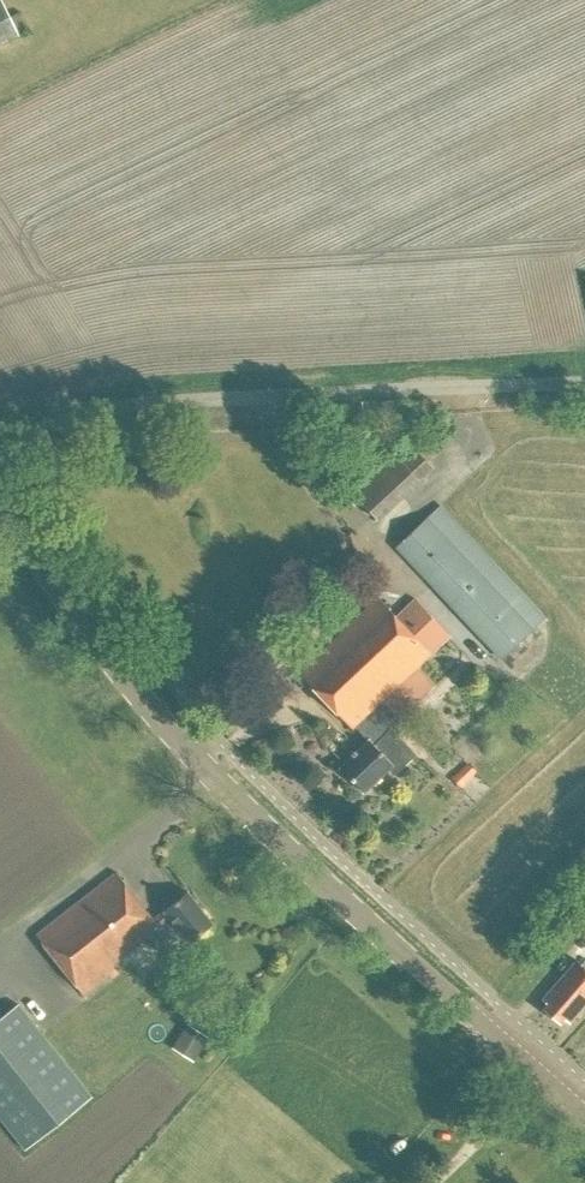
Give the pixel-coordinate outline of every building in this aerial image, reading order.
[(30,29),(21,12),(11,17),(2,0),(0,0),(0,44),(30,29)] [(419,479),(433,467),(415,448),(401,461),(393,452),(351,491),(377,519),(419,480),(419,479)] [(501,659),(545,618),(440,506),(396,547),(501,659)] [(355,726),(369,741),(341,768),(364,792),(390,768),(396,774),(417,754),(392,729),(401,720),(399,719),(434,686),(417,667),(450,635),(416,599),(397,617),(378,597),(299,672),(353,728),(355,726)] [(117,873),(37,935),(87,998),(119,973),(112,965),(148,937),(160,952),(183,935),(189,943),(213,924),(188,892),(164,911),(165,911),(154,920),(117,873)] [(544,1010),(560,1024),(565,1019),(570,1023),(584,1006),(584,967),(577,960),(543,1000),(548,1005),(544,1010)] [(0,1019),(0,1116),(26,1149),(92,1097),(19,1004),(0,1019)] [(197,1019),(179,1042),(201,1058),(218,1035),(197,1019)]
